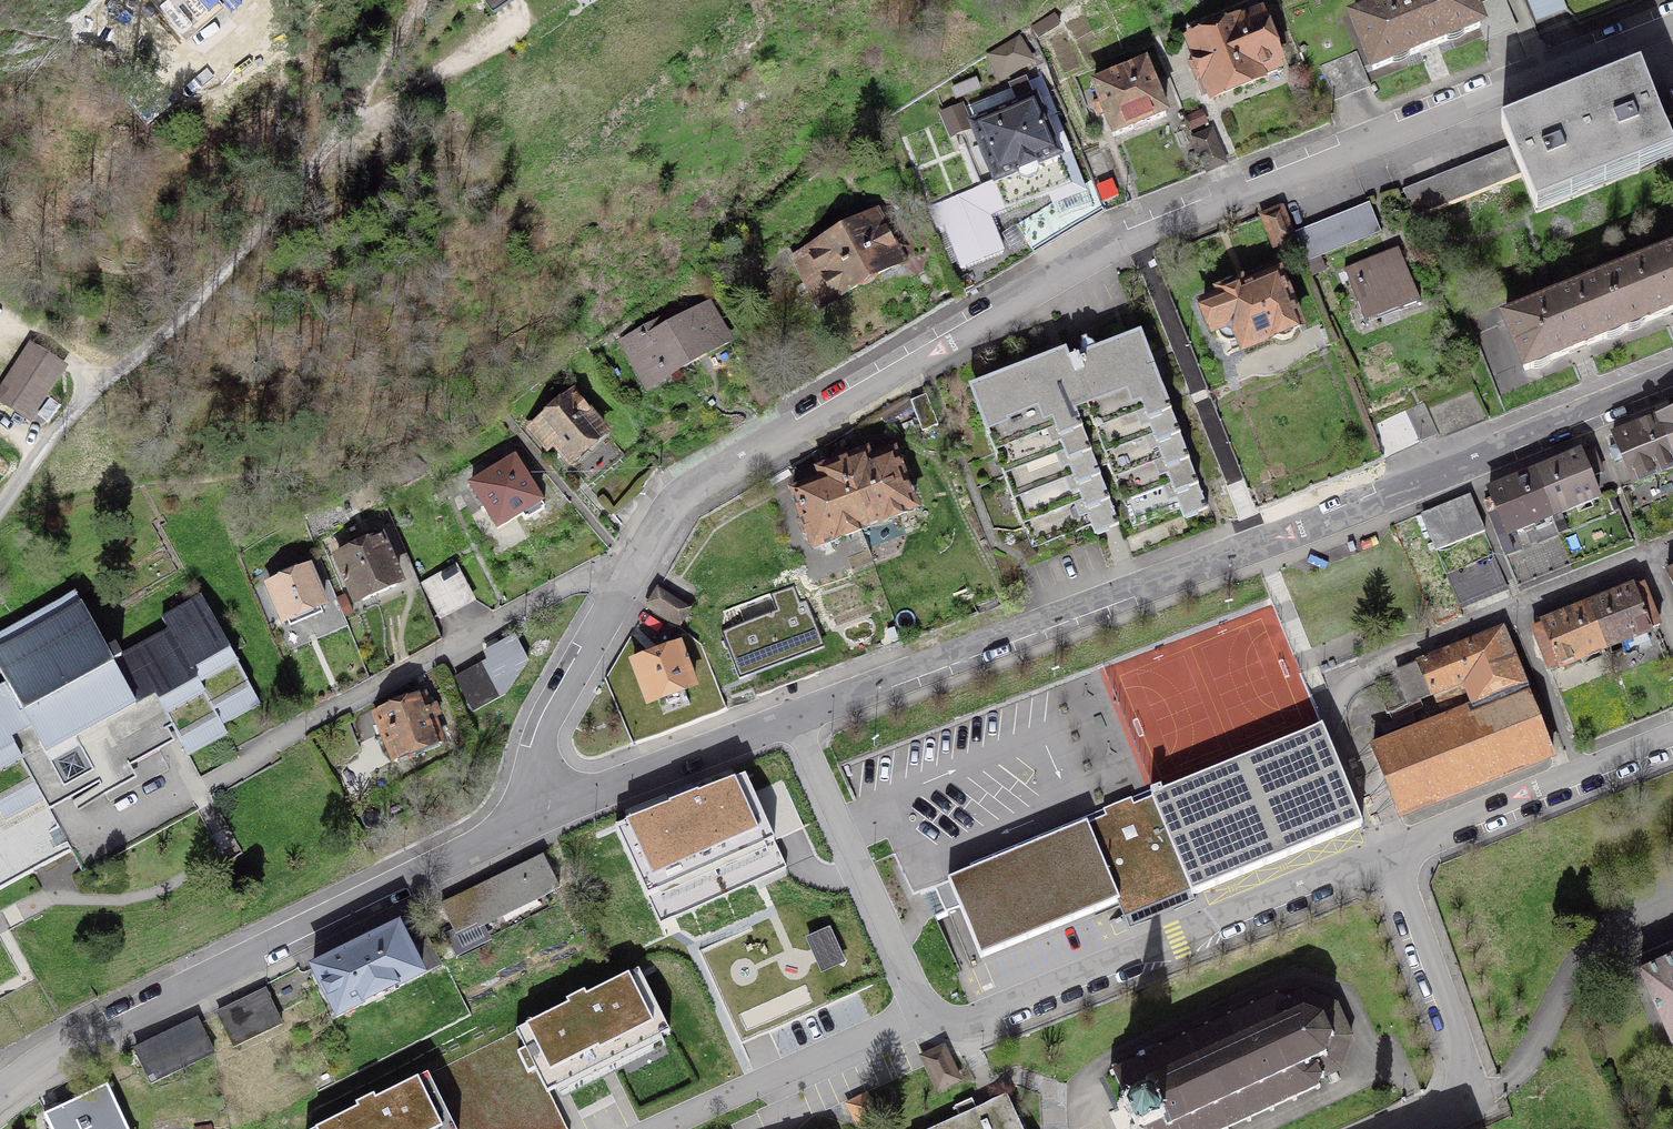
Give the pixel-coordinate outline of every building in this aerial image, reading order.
[(184,9),(225,58),(255,33),(247,23),(255,16),(242,0),(232,0),(229,2),(227,0),(194,0),(184,9)] [(492,11),(508,0),(484,0),(492,11)] [(1373,70),(1480,28),(1481,27),(1472,7),(1470,0),(1403,0),(1387,6),(1388,8),(1354,21),(1373,70)] [(1505,0),(1490,0),(1472,7),(1481,27),(1480,28),(1484,40),(1516,27),(1505,0)] [(1532,20),(1564,7),(1561,0),(1525,0),(1532,20)] [(1237,23),(1190,43),(1197,60),(1189,63),(1195,79),(1203,76),(1212,98),(1277,72),(1278,73),(1283,71),(1260,17),(1239,26),(1237,23)] [(1016,39),(990,54),(1003,76),(1029,61),(1016,39)] [(1356,52),(1320,66),(1333,99),(1369,85),(1356,52)] [(1146,66),(1094,87),(1099,102),(1092,105),(1098,119),(1105,116),(1113,137),(1166,116),(1146,66)] [(1672,158),(1672,156),(1640,71),(1571,99),(1591,149),(1605,185),(1672,158)] [(994,181),(926,209),(935,229),(943,226),(961,268),(1003,252),(989,216),(1069,184),(1036,101),(1045,99),(1037,78),(945,115),(952,134),(972,126),(994,181)] [(326,109),(329,107),(321,97),(318,100),(326,109)] [(1591,149),(1571,99),(1502,127),(1510,148),(1521,177),(1535,213),(1605,185),(1591,149)] [(1194,138),(1207,171),(1225,164),(1212,130),(1194,138)] [(1521,177),(1510,148),(1403,190),(1414,219),(1521,177)] [(1060,199),(1016,225),(1034,254),(1078,228),(1060,199)] [(1382,231),(1370,202),(1294,233),(1306,262),(1382,231)] [(1292,234),(1282,208),(1261,216),(1271,243),(1292,234)] [(875,215),(794,260),(818,306),(859,285),(866,285),(871,282),(876,276),(894,266),(887,253),(894,250),(875,215)] [(1400,310),(1420,304),(1402,258),(1390,263),(1385,252),(1344,269),(1363,316),(1396,302),(1400,310)] [(1624,331),(1672,311),(1672,253),(1604,280),(1624,331)] [(1279,275),(1242,290),(1240,284),(1219,292),(1222,299),(1203,306),(1213,331),(1215,330),(1217,337),(1222,341),(1230,343),(1238,340),(1242,350),(1273,338),(1286,339),(1299,327),(1279,275)] [(1524,371),(1624,331),(1604,280),(1504,321),(1524,371)] [(672,317),(626,343),(637,365),(650,358),(662,380),(727,343),(707,307),(676,324),(672,317)] [(1121,499),(1132,527),(1180,508),(1184,519),(1207,509),(1139,335),(1069,362),(1065,352),(970,388),(1032,548),(1090,525),(1094,535),(1118,526),(1110,504),(1121,499)] [(61,366),(32,348),(0,397),(0,401),(27,418),(61,366)] [(1435,436),(1436,439),(1488,419),(1474,384),(1407,410),(1406,408),(1372,424),(1385,458),(1435,436)] [(937,426),(926,395),(910,401),(922,432),(937,426)] [(573,396),(533,429),(550,450),(556,446),(569,461),(604,432),(573,396)] [(1669,414),(1667,409),(1659,413),(1661,418),(1659,419),(1672,454),(1672,413),(1669,414)] [(1659,419),(1613,437),(1617,447),(1611,449),(1615,461),(1622,458),(1632,484),(1672,467),(1672,454),(1659,419)] [(865,453),(835,465),(861,530),(907,512),(896,485),(904,481),(893,454),(884,457),(880,447),(865,453)] [(1581,454),(1535,473),(1552,516),(1598,498),(1581,454)] [(471,485),(498,529),(522,515),(525,519),(544,509),(514,459),(471,485)] [(835,540),(861,530),(835,465),(819,472),(822,481),(792,494),(800,516),(796,521),(800,533),(807,534),(810,541),(832,533),(835,540)] [(1507,535),(1514,553),(1559,534),(1552,516),(1535,473),(1489,491),(1492,498),(1485,501),(1489,511),(1496,509),(1507,535)] [(1472,498),(1423,518),(1436,551),(1485,531),(1472,498)] [(1605,516),(1559,534),(1572,566),(1633,542),(1620,510),(1605,516)] [(399,583),(380,539),(374,542),(371,534),(350,543),(354,550),(338,557),(356,601),(399,583)] [(1559,534),(1514,553),(1505,556),(1517,588),(1572,566),(1559,534)] [(1494,555),(1446,574),(1459,606),(1507,587),(1494,555)] [(472,598),(456,566),(422,584),(439,616),(472,598)] [(282,622),(324,604),(309,570),(267,587),(282,622)] [(1634,587),(1588,606),(1605,649),(1659,627),(1643,585),(1634,587)] [(688,604),(659,587),(647,607),(678,626),(688,609),(688,604)] [(188,755),(227,734),(222,725),(260,704),(201,597),(162,618),(168,630),(111,662),(75,594),(0,635),(0,676),(4,684),(0,687),(0,889),(70,850),(28,773),(50,761),(64,787),(93,771),(98,782),(159,749),(151,736),(171,725),(188,755)] [(1542,624),(1543,626),(1533,630),(1549,670),(1558,666),(1559,668),(1605,649),(1588,606),(1542,624)] [(1453,650),(1465,682),(1475,708),(1476,710),(1526,690),(1502,630),(1453,650)] [(678,646),(631,664),(646,704),(693,685),(678,646)] [(1465,682),(1453,650),(1375,682),(1387,713),(1465,682)] [(456,680),(473,711),(504,695),(488,663),(456,680)] [(1475,708),(1373,748),(1400,817),(1552,757),(1526,690),(1476,710),(1475,708)] [(386,750),(391,752),(393,758),(439,739),(431,718),(439,715),(435,705),(427,708),(422,695),(375,714),(385,737),(383,742),(386,750)] [(960,907),(981,957),(1117,902),(1125,919),(1360,824),(1321,729),(1163,793),(1160,786),(1153,789),(1156,796),(1134,806),(1131,798),(1105,809),(1108,816),(1088,824),(1087,821),(947,878),(948,881),(935,886),(946,913),(960,907)] [(645,911),(780,849),(747,776),(606,825),(645,911)] [(542,854),(467,891),(483,923),(558,887),(542,854)] [(397,926),(312,967),(336,1017),(439,966),(417,920),(405,926),(413,942),(406,945),(397,926)] [(1640,973),(1672,1044),(1672,957),(1640,973)] [(669,1032),(638,970),(516,1031),(547,1093),(669,1032)] [(266,991),(217,1014),(233,1047),(281,1024),(266,991)] [(1117,1105),(1120,1110),(1124,1108),(1134,1128),(1228,1128),(1247,1119),(1248,1122),(1251,1120),(1250,1117),(1270,1109),(1271,1111),(1274,1110),(1273,1107),(1293,1098),(1294,1101),(1298,1099),(1297,1096),(1316,1087),(1320,1089),(1321,1087),(1318,1085),(1323,1078),(1340,1070),(1339,1068),(1349,1037),(1351,1037),(1350,1035),(1349,1035),(1336,1006),(1336,1005),(1335,1004),(1304,992),(1304,991),(1302,991),(1302,992),(1289,999),(1278,998),(1278,995),(1274,995),(1274,997),(1254,1007),(1253,1004),(1250,1005),(1251,1008),(1231,1017),(1230,1014),(1226,1016),(1228,1019),(1209,1027),(1207,1024),(1204,1026),(1205,1029),(1186,1038),(1185,1035),(1181,1036),(1182,1039),(1163,1048),(1162,1045),(1159,1046),(1158,1044),(1141,1052),(1142,1054),(1136,1057),(1137,1060),(1118,1069),(1117,1066),(1112,1068),(1113,1071),(1110,1072),(1112,1076),(1115,1075),(1124,1094),(1120,1095),(1121,1097),(1120,1098),(1122,1103),(1117,1105)] [(197,1019),(135,1050),(151,1083),(213,1053),(197,1019)] [(959,1080),(943,1047),(922,1057),(938,1090),(959,1080)] [(428,1074),(318,1128),(455,1128),(428,1074)] [(107,1084),(83,1095),(81,1090),(73,1094),(76,1100),(44,1116),(50,1128),(128,1128),(107,1084)] [(1006,1095),(931,1128),(1022,1128),(1006,1095)] [(861,1096),(850,1103),(849,1107),(855,1120),(860,1122),(873,1115),(874,1111),(867,1097),(861,1096)]
